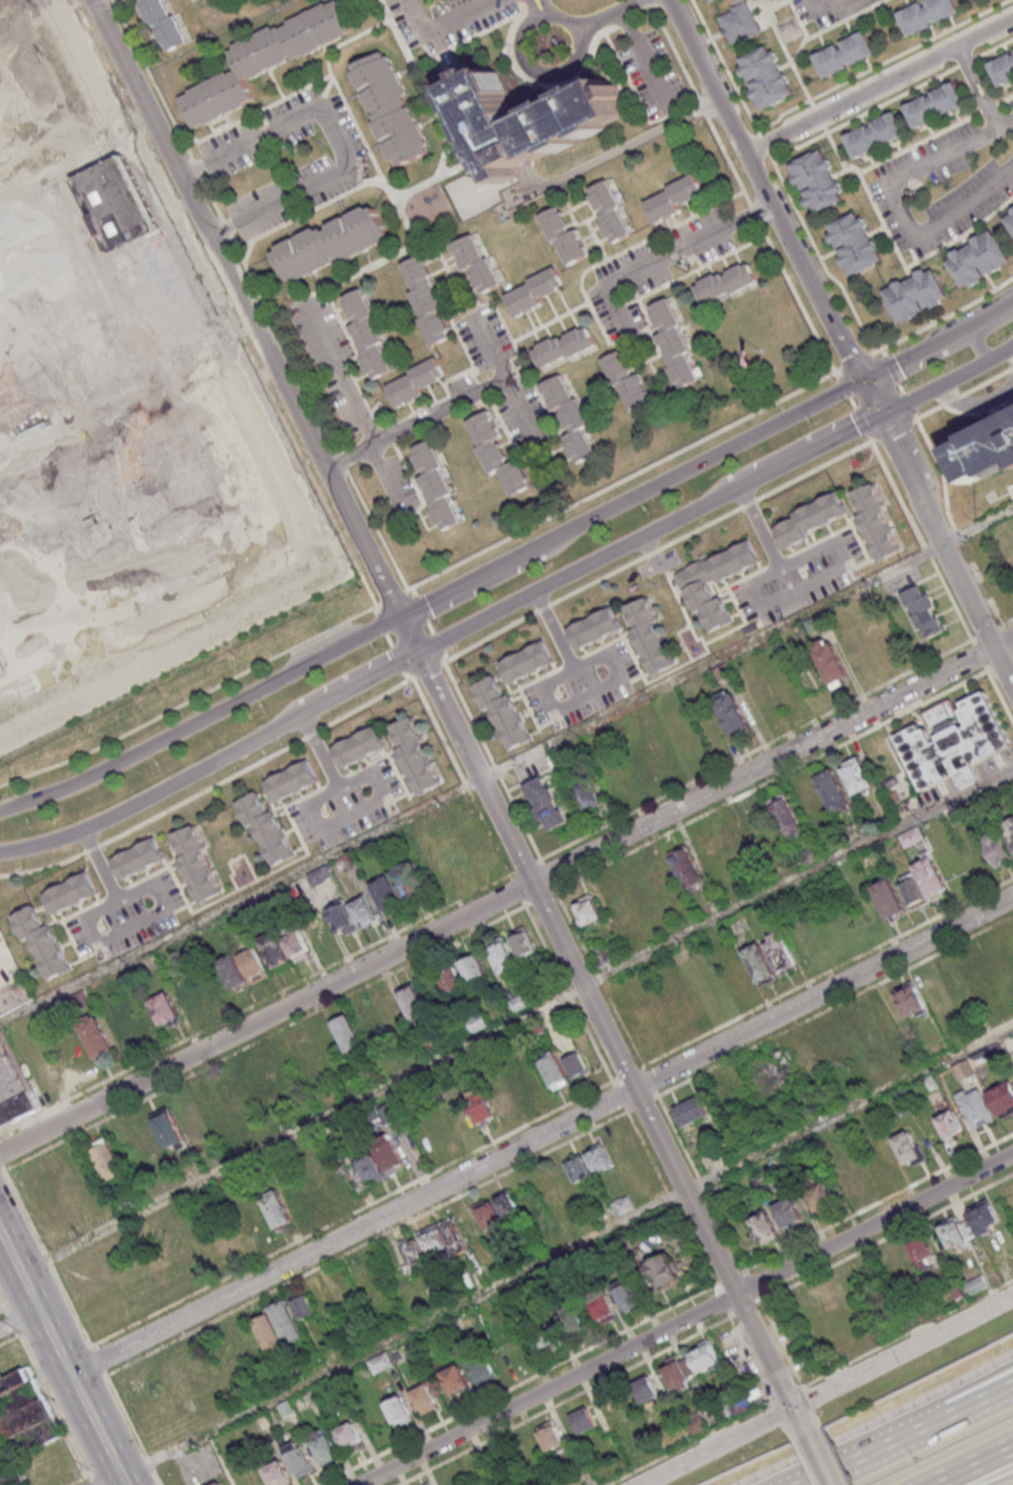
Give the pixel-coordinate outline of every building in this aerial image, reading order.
[(165,54),(187,44),(168,0),(142,0),(165,54)] [(193,127),(255,102),(246,78),(355,35),(341,0),(339,0),(227,44),(237,69),(180,92),(193,127)] [(956,0),(923,0),(898,11),(909,37),(962,13),(956,0)] [(729,47),(761,34),(748,2),(716,15),(729,47)] [(877,57),(866,31),(813,53),(824,79),(877,57)] [(796,95),(773,43),(737,59),(760,111),(796,95)] [(388,49),(351,64),(394,167),(430,152),(388,49)] [(988,63),(998,89),(1012,83),(1012,53),(988,63)] [(455,87),(471,79),(468,74),(479,68),(482,74),(493,68),(496,73),(499,72),(508,91),(505,92),(516,113),(515,114),(519,123),(540,113),(538,110),(558,100),(559,103),(570,98),(568,95),(588,85),(589,88),(609,78),(614,87),(619,84),(625,95),(619,98),(628,115),(608,125),(609,128),(590,137),(588,134),(576,139),(577,142),(560,151),(559,148),(537,158),(536,155),(513,166),(519,176),(505,183),(499,171),(496,172),(491,163),(489,164),(482,149),(485,148),(482,142),(479,144),(469,124),(472,123),(467,113),(464,115),(454,95),(458,93),(455,87)] [(902,105),(913,130),(967,107),(956,82),(902,105)] [(843,135),(854,160),(907,137),(897,112),(843,135)] [(845,196),(819,209),(816,202),(811,204),(807,195),(809,194),(806,188),(815,184),(814,181),(805,186),(802,180),(799,181),(795,172),(796,171),(791,162),(798,158),(798,157),(816,147),(817,149),(824,146),(829,155),(830,155),(835,164),(833,165),(839,178),(842,177),(847,187),(842,189),(845,196)] [(299,537),(304,534),(226,343),(237,338),(226,311),(216,315),(220,323),(203,330),(133,156),(7,207),(4,199),(0,200),(0,695),(311,568),(299,537)] [(643,196),(654,222),(708,199),(697,173),(643,196)] [(588,189),(611,244),(634,234),(610,179),(588,189)] [(271,246),(286,283),(389,240),(374,203),(271,246)] [(591,255),(578,227),(573,229),(562,204),(540,214),(564,267),(591,255)] [(1002,217),(1012,232),(1012,209),(1002,217)] [(858,211),(832,225),(836,232),(831,234),(836,243),(838,241),(841,247),(850,243),(851,245),(843,249),(846,255),(843,257),(848,266),(849,265),(854,275),(861,271),(862,273),(880,263),(879,262),(886,258),(881,248),(883,247),(878,238),(876,239),(869,226),(871,225),(866,215),(861,218),(858,211)] [(965,284),(972,280),(975,284),(983,279),(981,276),(987,273),(982,264),(984,263),(989,271),(995,268),(996,270),(1005,265),(1004,264),(1012,259),(1012,257),(1009,251),(1010,250),(1000,233),(998,234),(993,227),(984,233),(983,232),(975,237),(976,239),(964,247),(962,245),(953,251),(956,255),(950,259),(965,284)] [(453,243),(478,296),(502,284),(478,232),(453,243)] [(400,264),(434,345),(453,337),(441,309),(446,307),(423,254),(400,264)] [(703,305),(759,283),(750,259),(694,282),(703,305)] [(937,267),(950,294),(942,297),(944,302),(935,306),(934,303),(928,306),(924,297),(922,298),(926,307),(920,310),(921,313),(912,317),(911,316),(901,320),(898,313),(896,313),(888,295),(890,294),(886,286),(896,282),(896,280),(905,276),(906,279),(920,272),(919,270),(929,266),(931,270),(937,267)] [(504,290),(515,315),(568,291),(558,267),(504,290)] [(342,296),(354,324),(350,326),(371,379),(396,369),(363,287),(342,296)] [(703,379),(668,298),(649,305),(662,334),(657,336),(679,389),(703,379)] [(597,346),(588,324),(533,347),(542,368),(597,346)] [(604,358),(628,411),(652,401),(627,347),(604,358)] [(398,407),(427,395),(424,387),(448,377),(439,357),(386,380),(398,407)] [(540,384),(553,412),(559,410),(569,433),(563,436),(576,464),(597,455),(584,426),(589,424),(567,372),(540,384)] [(533,487),(520,457),(509,462),(499,438),(503,436),(491,410),(466,421),(490,475),(501,470),(512,496),(533,487)] [(959,464),(967,482),(984,474),(987,477),(1012,464),(1012,412),(1002,417),(966,436),(965,439),(950,447),(959,464)] [(424,476),(418,478),(441,531),(465,521),(431,440),(412,448),(424,476)] [(877,561),(902,552),(876,481),(851,491),(877,561)] [(783,546),(852,516),(841,491),(772,520),(783,546)] [(762,563),(753,539),(675,571),(693,616),(703,612),(711,631),(734,622),(723,595),(719,597),(714,583),(762,563)] [(902,592),(924,641),(947,630),(925,582),(902,592)] [(653,675),(677,664),(648,596),(623,607),(653,675)] [(578,650),(624,629),(613,606),(567,626),(578,650)] [(851,681),(830,636),(812,644),(833,689),(851,681)] [(511,683),(556,663),(546,640),(501,659),(511,683)] [(512,691),(504,695),(496,675),(472,685),(483,712),(492,708),(509,750),(531,741),(512,691)] [(733,736),(752,727),(732,687),(713,697),(733,736)] [(1012,747),(989,690),(958,702),(963,714),(958,716),(951,700),(923,711),(930,728),(933,727),(937,736),(933,738),(926,722),(897,735),(920,791),(956,776),(960,786),(982,777),(976,762),(1012,747)] [(418,794),(442,784),(412,716),(388,727),(418,794)] [(388,747),(377,724),(331,745),(342,768),(388,747)] [(842,763),(853,794),(873,788),(863,757),(842,763)] [(321,782),(310,758),(264,779),(275,802),(321,782)] [(852,806),(835,767),(816,775),(833,814),(852,806)] [(546,833),(567,823),(546,775),(525,784),(546,833)] [(603,802),(589,778),(573,787),(587,811),(603,802)] [(276,809),(267,812),(259,791),(241,798),(268,867),(295,857),(276,809)] [(806,835),(787,792),(769,801),(788,843),(806,835)] [(777,841),(759,806),(741,815),(759,850),(777,841)] [(1012,844),(1012,818),(1003,823),(1012,844)] [(194,824),(170,834),(199,902),(223,892),(194,824)] [(901,834),(907,846),(924,839),(918,827),(901,834)] [(1012,860),(1012,856),(1000,829),(981,837),(996,868),(1012,860)] [(122,879),(167,859),(157,837),(112,857),(122,879)] [(705,883),(689,845),(671,854),(687,890),(705,883)] [(914,865),(931,900),(950,890),(932,855),(914,865)] [(427,888),(416,862),(371,881),(386,915),(404,908),(401,899),(427,888)] [(313,886),(334,876),(329,864),(307,873),(313,886)] [(54,915),(100,894),(89,870),(43,892),(54,915)] [(898,879),(912,909),(927,902),(913,872),(898,879)] [(870,887),(888,923),(908,913),(890,877),(870,887)] [(603,920),(595,894),(575,900),(583,926),(603,920)] [(360,927),(378,921),(368,896),(350,902),(360,927)] [(326,906),(341,938),(359,929),(344,897),(326,906)] [(51,922),(44,925),(35,905),(11,915),(23,943),(31,940),(48,979),(71,969),(51,922)] [(521,958),(537,950),(526,925),(510,932),(521,958)] [(310,957),(301,926),(283,932),(293,962),(310,957)] [(290,964),(277,927),(259,933),(272,970),(290,964)] [(798,966),(782,930),(763,938),(779,974),(798,966)] [(500,975),(518,969),(508,940),(490,946),(500,975)] [(742,951),(761,987),(779,978),(760,942),(742,951)] [(251,984),(269,976),(257,947),(240,954),(251,984)] [(617,960),(611,947),(593,955),(599,968),(617,960)] [(234,994),(250,985),(234,953),(218,962),(234,994)] [(488,974),(477,953),(460,962),(471,983),(488,974)] [(439,974),(450,995),(466,987),(456,966),(439,974)] [(909,1020),(929,1010),(914,980),(894,990),(909,1020)] [(413,1023),(430,1016),(415,982),(398,990),(413,1023)] [(149,1000),(162,1029),(182,1020),(169,991),(149,1000)] [(78,1022),(96,1060),(115,1051),(97,1013),(78,1022)] [(333,1020),(348,1056),(365,1049),(350,1013),(333,1020)] [(42,1109),(36,1096),(40,1094),(32,1076),(25,1079),(3,1029),(0,1030),(0,1128),(42,1109)] [(571,1083),(557,1050),(540,1058),(554,1090),(571,1083)] [(746,1067),(762,1101),(799,1083),(783,1050),(746,1067)] [(564,1059),(575,1079),(590,1071),(579,1051),(564,1059)] [(1012,1113),(1012,1080),(1012,1079),(988,1093),(1003,1119),(1012,1113)] [(974,1130),(996,1119),(978,1085),(957,1096),(974,1130)] [(481,1127),(514,1111),(503,1090),(488,1097),(485,1091),(467,1100),(481,1127)] [(712,1113),(701,1094),(674,1108),(684,1127),(712,1113)] [(966,1130),(953,1107),(935,1117),(948,1140),(966,1130)] [(152,1115),(166,1149),(184,1143),(170,1108),(152,1115)] [(893,1138),(908,1168),(926,1159),(911,1129),(893,1138)] [(389,1175),(407,1166),(391,1135),(373,1144),(389,1175)] [(89,1146),(108,1182),(126,1172),(108,1137),(89,1146)] [(576,1183),(613,1167),(603,1144),(586,1151),(586,1153),(567,1162),(576,1183)] [(370,1186),(387,1178),(374,1151),(357,1159),(370,1186)] [(368,1185),(351,1157),(338,1165),(355,1193),(368,1185)] [(836,1203),(824,1181),(806,1190),(818,1213),(836,1203)] [(261,1196),(275,1229),(293,1221),(278,1188),(261,1196)] [(487,1236),(506,1230),(502,1219),(520,1213),(513,1191),(476,1203),(487,1236)] [(635,1208),(628,1194),(611,1202),(617,1216),(635,1208)] [(786,1231),(805,1221),(793,1196),(773,1206),(786,1231)] [(981,1236),(1003,1225),(989,1198),(968,1209),(981,1236)] [(780,1234),(767,1209),(750,1219),(763,1244),(780,1234)] [(952,1250),(974,1239),(961,1213),(938,1224),(952,1250)] [(420,1231),(433,1262),(468,1246),(455,1216),(420,1231)] [(399,1243),(406,1257),(397,1262),(404,1275),(430,1262),(416,1234),(399,1243)] [(931,1264),(928,1258),(935,1255),(926,1235),(908,1244),(921,1269),(931,1264)] [(681,1279),(670,1253),(648,1263),(659,1288),(681,1279)] [(613,1284),(627,1313),(644,1304),(630,1276),(613,1284)] [(588,1298),(604,1324),(619,1314),(603,1288),(588,1298)] [(293,1300),(301,1320),(316,1314),(308,1294),(293,1300)] [(269,1307),(272,1313),(255,1320),(270,1354),(288,1346),(288,1345),(305,1337),(288,1299),(269,1307)] [(540,1352),(561,1340),(550,1320),(529,1332),(540,1352)] [(692,1347),(697,1371),(720,1366),(714,1342),(692,1347)] [(479,1386),(497,1379),(486,1350),(468,1357),(479,1386)] [(394,1364),(388,1351),(367,1361),(374,1374),(394,1364)] [(690,1386),(685,1358),(665,1362),(671,1390),(690,1386)] [(472,1388),(460,1363),(442,1373),(454,1397),(472,1388)] [(31,1366),(0,1381),(0,1421),(12,1415),(29,1450),(63,1435),(31,1366)] [(661,1395),(650,1375),(633,1384),(644,1405),(661,1395)] [(423,1415),(440,1406),(428,1383),(411,1392),(423,1415)] [(397,1427),(415,1418),(403,1395),(385,1403),(397,1427)] [(572,1414),(582,1435),(598,1427),(588,1406),(572,1414)] [(568,1448),(555,1420),(538,1428),(550,1455),(568,1448)] [(363,1441),(354,1421),(337,1429),(346,1449),(363,1441)] [(323,1465),(341,1456),(326,1427),(309,1435),(323,1465)] [(298,1478),(315,1471),(303,1439),(285,1446),(298,1478)] [(272,1484),(284,1484),(293,1480),(282,1459),(263,1468),(272,1484)] [(19,1465),(0,1474),(0,1477),(4,1484),(28,1484),(19,1465)]
